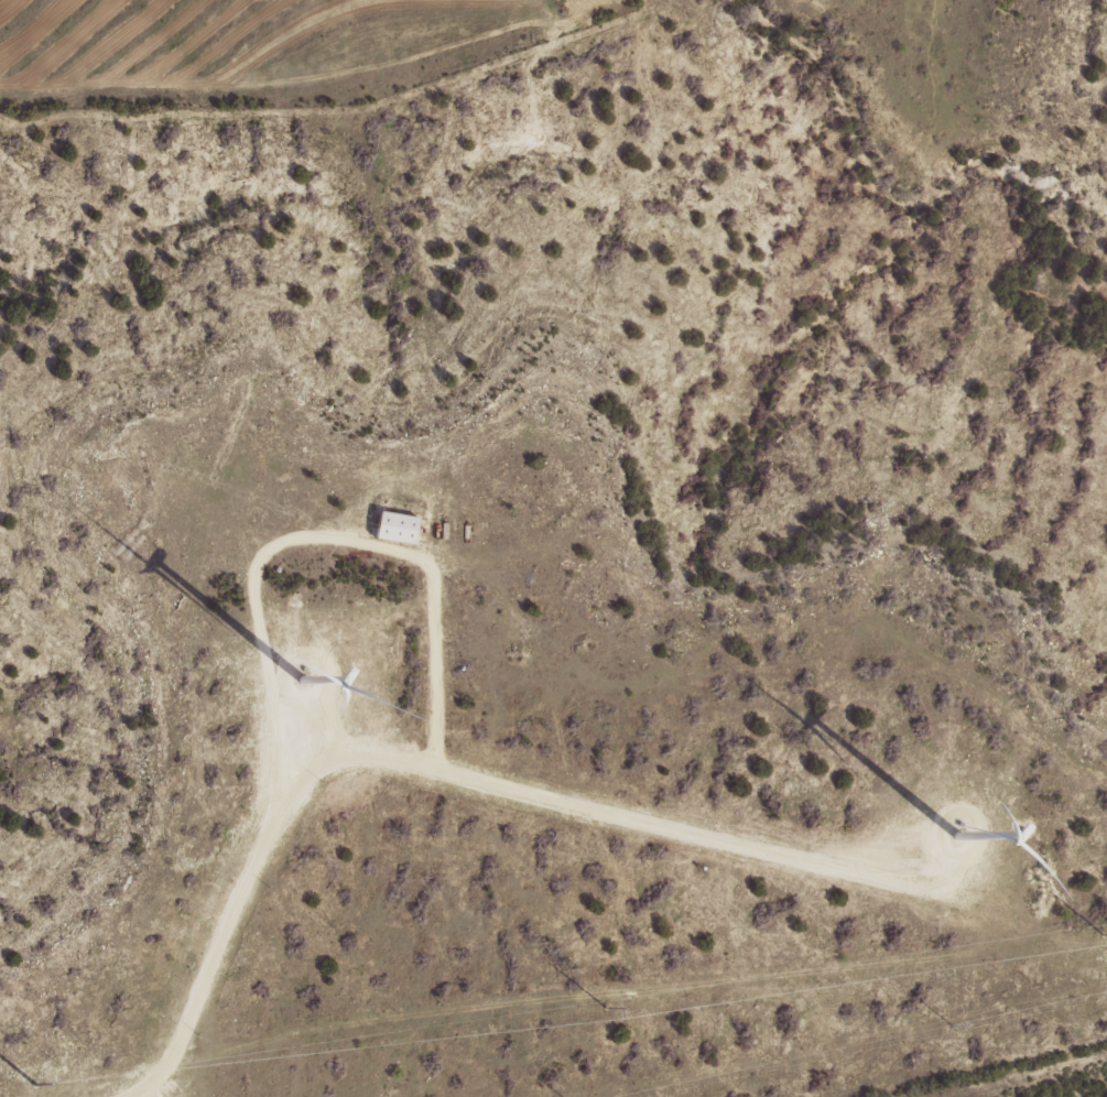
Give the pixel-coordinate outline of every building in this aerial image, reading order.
[(378,511),(377,525),(382,526),(381,540),(422,544),(425,515),(378,511)]
